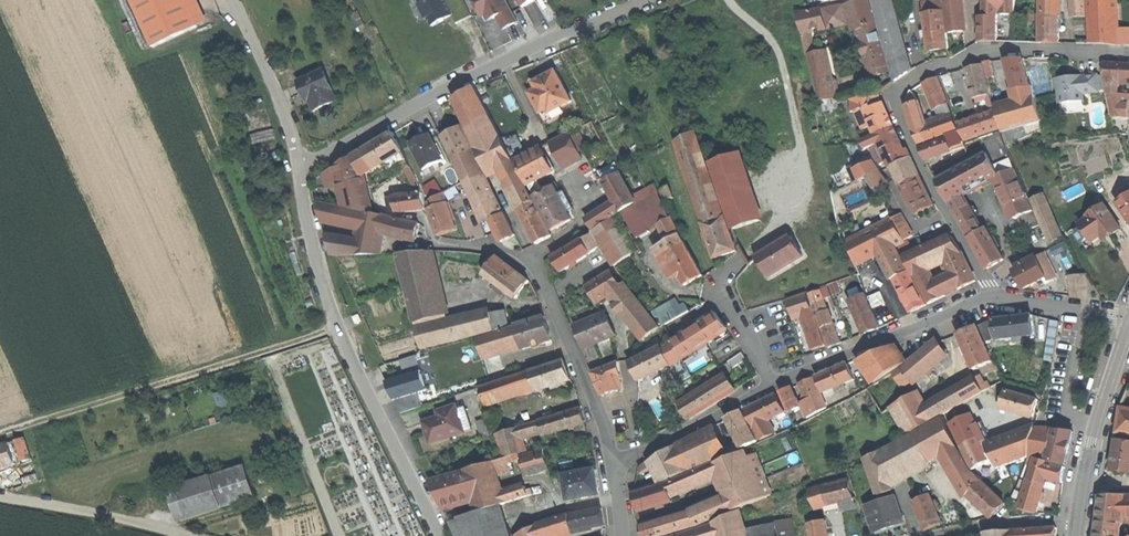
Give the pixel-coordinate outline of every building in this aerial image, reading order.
[(182,30),(168,0),(125,0),(146,47),(182,30)] [(182,30),(192,26),(180,0),(168,0),(182,30)] [(458,0),(445,0),(441,2),(440,0),(413,0),(415,4),(413,5),(421,21),(423,20),(426,27),(447,17),(451,25),(466,18),(458,0)] [(500,0),(468,0),(477,18),(482,15),(484,19),(485,18),(486,18),(488,20),(491,18),(498,31),(513,23),(500,0)] [(518,9),(532,0),(533,0),(513,0),(518,9)] [(891,72),(869,0),(863,0),(850,4),(849,3),(797,14),(801,30),(810,28),(824,25),(825,30),(856,24),(858,32),(854,39),(862,44),(872,78),(881,75),(891,72)] [(896,81),(908,72),(889,0),(873,0),(896,81)] [(948,33),(959,31),(963,31),(960,0),(944,0),(948,33)] [(985,16),(980,16),(979,41),(997,41),(997,16),(997,13),(1000,13),(1000,14),(1015,14),(1015,0),(985,0),(985,16)] [(1042,42),(1060,43),(1060,0),(1041,0),(1042,42)] [(1088,18),(1087,0),(1075,0),(1076,18),(1081,18),(1088,18)] [(1118,45),(1116,0),(1088,0),(1090,44),(1118,45)] [(929,51),(949,48),(943,1),(924,2),(929,46),(929,51)] [(349,28),(356,24),(348,7),(340,11),(349,28)] [(806,55),(809,54),(815,52),(810,28),(801,30),(806,55)] [(836,97),(839,92),(836,80),(832,77),(831,70),(827,71),(822,51),(815,52),(809,54),(819,102),(836,98),(836,97)] [(1028,135),(1044,127),(1033,87),(1031,87),(1024,59),(1006,60),(1007,64),(1017,102),(1007,106),(1001,90),(993,92),(997,108),(1007,144),(1016,139),(1013,130),(1025,126),(1028,135)] [(989,79),(995,77),(992,61),(984,62),(989,79)] [(1128,117),(1128,95),(1128,92),(1120,91),(1120,80),(1128,81),(1128,64),(1105,63),(1106,79),(1109,95),(1114,117),(1128,117)] [(958,124),(966,141),(1001,128),(994,111),(995,111),(990,95),(989,95),(982,65),(967,69),(968,73),(978,117),(958,124)] [(320,105),(329,100),(324,90),(326,89),(317,71),(293,83),(298,93),(301,91),(306,100),(311,109),(320,105)] [(565,113),(562,107),(572,101),(556,71),(534,82),(538,89),(531,93),(536,103),(546,122),(565,113)] [(1080,76),(1056,79),(1057,89),(1060,94),(1060,103),(1086,101),(1085,95),(1101,93),(1099,75),(1084,77),(1084,76),(1080,76)] [(920,145),(959,131),(948,103),(944,92),(945,91),(943,87),(942,87),(938,77),(924,83),(934,109),(942,106),(946,118),(925,125),(918,102),(913,103),(905,106),(912,130),(920,145)] [(488,173),(502,166),(524,208),(520,209),(537,244),(541,241),(552,235),(535,202),(514,160),(500,133),(494,121),(481,96),(476,85),(453,99),(458,108),(470,133),(469,133),(488,173)] [(302,102),(306,100),(301,91),(298,93),(302,102)] [(871,126),(875,135),(894,127),(885,107),(883,102),(882,103),(878,94),(860,97),(851,100),(853,114),(856,112),(863,130),(871,126)] [(721,257),(737,251),(697,131),(679,96),(648,111),(652,121),(636,129),(649,155),(679,140),(707,223),(704,224),(716,258),(721,257)] [(254,167),(275,160),(259,108),(237,116),(254,167)] [(507,239),(516,235),(506,212),(506,213),(499,200),(475,151),(476,151),(469,135),(468,135),(463,125),(452,131),(441,136),(467,186),(483,225),(491,220),(502,242),(507,239)] [(894,159),(897,164),(912,158),(908,149),(905,151),(898,136),(894,127),(875,135),(879,143),(871,146),(880,166),(894,159)] [(578,129),(571,133),(580,152),(588,148),(578,129)] [(988,269),(1005,259),(987,228),(984,230),(963,194),(975,188),(976,191),(980,189),(984,187),(982,184),(997,176),(1016,219),(1020,217),(1026,231),(1039,225),(1033,211),(1015,169),(1005,145),(1000,132),(980,139),(988,154),(937,180),(988,269)] [(390,170),(408,160),(395,133),(379,142),(353,157),(364,176),(371,170),(386,162),(390,170)] [(552,142),(564,167),(583,157),(580,152),(571,133),(570,133),(552,142)] [(965,143),(961,133),(921,147),(927,160),(930,159),(966,147),(965,143)] [(425,169),(444,160),(430,134),(421,139),(412,144),(425,169)] [(539,180),(554,172),(542,147),(533,152),(524,156),(519,146),(511,150),(528,185),(529,185),(539,180)] [(738,154),(712,163),(734,229),(733,230),(738,244),(747,239),(744,226),(760,220),(738,154)] [(366,181),(364,176),(353,157),(334,169),(338,186),(344,207),(370,212),(369,203),(366,181)] [(911,202),(916,213),(929,207),(934,205),(912,158),(897,164),(895,166),(903,184),(902,184),(908,195),(905,196),(908,204),(911,202)] [(878,194),(887,187),(871,162),(861,167),(878,194)] [(601,176),(605,183),(621,175),(622,174),(618,167),(601,176)] [(622,212),(636,203),(621,175),(605,183),(616,203),(587,221),(593,230),(616,215),(617,215),(622,212)] [(438,180),(426,187),(430,195),(443,189),(438,180)] [(543,192),(539,180),(529,185),(553,230),(562,225),(572,220),(567,210),(572,207),(565,192),(560,195),(555,186),(543,192)] [(656,185),(634,196),(638,202),(636,203),(622,212),(622,213),(637,239),(650,232),(649,230),(659,224),(668,242),(656,248),(671,276),(679,272),(686,285),(694,281),(703,275),(672,218),(671,218),(660,194),(660,193),(656,185)] [(666,201),(674,198),(670,187),(661,191),(666,201)] [(390,207),(397,212),(405,213),(427,209),(423,193),(388,198),(390,207)] [(1052,246),(1062,238),(1043,195),(1031,199),(1052,246)] [(1128,216),(1128,196),(1120,202),(1128,216)] [(353,256),(380,254),(385,233),(396,236),(417,240),(418,235),(420,224),(399,220),(391,217),(387,216),(370,212),(344,207),(317,201),(322,218),(360,226),(357,240),(327,235),(332,256),(354,255),(353,256)] [(447,203),(429,209),(434,224),(437,236),(445,233),(444,233),(455,229),(447,203)] [(1089,217),(1081,223),(1093,241),(1102,235),(1109,230),(1113,235),(1122,229),(1105,205),(1089,216),(1089,217)] [(848,242),(856,265),(880,253),(908,306),(911,313),(927,305),(915,282),(902,256),(901,257),(896,245),(905,240),(892,219),(888,212),(844,234),(848,242)] [(901,215),(892,219),(905,240),(896,245),(901,257),(902,256),(903,256),(928,305),(941,298),(938,292),(927,270),(947,261),(960,289),(976,281),(963,253),(952,236),(948,235),(914,251),(907,239),(913,236),(901,215)] [(614,266),(638,251),(617,217),(594,231),(595,232),(575,245),(574,244),(553,258),(562,272),(567,269),(583,259),(602,245),(614,266)] [(1108,238),(1113,235),(1109,230),(1102,235),(1105,240),(1108,238)] [(803,256),(791,236),(757,257),(764,268),(769,277),(803,256)] [(1053,250),(1057,257),(1072,249),(1068,242),(1053,250)] [(423,349),(508,328),(504,311),(447,326),(429,251),(399,253),(423,349)] [(1050,283),(1058,279),(1044,253),(1018,267),(1019,270),(1016,272),(1021,282),(1025,289),(1047,278),(1050,283)] [(485,274),(516,299),(526,286),(530,281),(498,257),(485,274)] [(612,292),(621,286),(612,271),(588,287),(592,295),(596,301),(612,292)] [(880,328),(869,301),(864,286),(859,275),(828,285),(829,288),(832,297),(835,305),(851,300),(862,328),(865,334),(880,328)] [(1074,297),(1088,299),(1086,275),(1071,276),(1074,297)] [(864,286),(869,301),(879,297),(872,282),(864,286)] [(647,338),(660,328),(627,285),(623,288),(620,290),(625,297),(619,302),(639,327),(628,340),(636,351),(647,338)] [(623,288),(621,286),(612,292),(619,302),(625,297),(620,290),(623,288)] [(810,294),(813,303),(832,297),(829,288),(810,294)] [(794,319),(813,312),(807,294),(788,300),(794,319)] [(679,308),(676,310),(672,302),(658,310),(661,315),(659,316),(664,326),(683,315),(679,308)] [(827,310),(817,313),(828,348),(841,343),(839,338),(833,324),(827,310)] [(356,327),(365,322),(361,311),(351,316),(356,327)] [(586,349),(616,336),(606,313),(596,317),(595,315),(588,318),(589,321),(576,326),(581,337),(586,349)] [(636,373),(640,381),(672,366),(671,363),(682,357),(727,328),(716,313),(672,341),(631,362),(636,373)] [(979,325),(986,342),(1035,335),(1034,322),(1033,314),(994,320),(979,325)] [(817,348),(825,345),(815,315),(809,316),(810,321),(804,323),(812,350),(817,348)] [(469,388),(506,377),(498,352),(522,345),(524,349),(533,347),(532,345),(539,343),(540,345),(551,342),(549,334),(545,317),(517,326),(478,338),(479,339),(473,341),(474,344),(457,349),(469,388)] [(974,370),(992,362),(976,326),(958,334),(961,341),(974,370)] [(907,364),(906,364),(876,384),(868,389),(883,414),(890,410),(907,437),(943,416),(971,399),(982,393),(982,392),(987,389),(980,376),(974,379),(975,380),(926,408),(911,383),(945,354),(936,340),(907,364)] [(894,346),(860,359),(876,384),(906,364),(894,346)] [(744,353),(730,361),(734,367),(748,359),(744,353)] [(389,380),(401,413),(424,405),(419,393),(430,389),(418,354),(401,360),(406,374),(389,380)] [(566,382),(572,380),(566,361),(531,372),(531,371),(478,388),(484,404),(536,387),(537,391),(566,382)] [(619,362),(593,373),(598,384),(596,385),(602,396),(614,392),(624,388),(619,362)] [(817,377),(823,393),(854,380),(849,369),(847,364),(817,377)] [(689,420),(736,391),(727,377),(681,406),(689,420)] [(806,400),(801,402),(807,419),(827,408),(815,378),(800,385),(806,400)] [(780,393),(789,412),(800,407),(793,392),(791,388),(780,393)] [(1023,414),(1033,417),(1038,400),(1006,391),(1005,392),(1002,391),(1001,395),(1004,396),(1001,408),(1023,414)] [(985,392),(982,393),(971,399),(977,410),(994,408),(985,392)] [(745,410),(760,440),(774,433),(767,420),(785,412),(777,394),(762,402),(745,410)] [(431,443),(473,430),(466,409),(459,411),(458,406),(446,410),(447,415),(441,417),(425,422),(428,433),(431,443)] [(1128,434),(1128,408),(1122,407),(1117,433),(1128,434)] [(505,458),(526,452),(522,437),(543,431),(545,436),(579,426),(587,424),(582,409),(518,426),(519,428),(498,434),(505,458)] [(969,410),(946,421),(953,437),(956,435),(972,469),(993,460),(997,468),(1029,456),(1029,454),(1035,429),(987,446),(969,410)] [(727,419),(742,448),(758,441),(743,411),(727,419)] [(879,498),(893,493),(890,484),(930,462),(928,458),(944,451),(969,495),(982,508),(992,517),(1005,504),(981,481),(981,482),(971,471),(955,445),(956,445),(943,416),(907,437),(878,452),(864,459),(879,498)] [(483,434),(491,432),(487,419),(479,421),(483,434)] [(781,423),(784,430),(794,426),(791,419),(781,423)] [(657,469),(664,482),(704,465),(712,461),(713,462),(731,455),(719,429),(716,425),(663,453),(641,468),(637,476),(657,469)] [(1046,461),(1065,466),(1070,446),(1072,436),(1074,431),(1035,429),(1029,454),(1046,459),(1046,461)] [(23,462),(32,458),(24,437),(16,440),(23,462)] [(736,439),(727,444),(732,452),(740,447),(736,439)] [(1118,440),(1114,464),(1113,471),(1128,473),(1128,441),(1118,440)] [(15,464),(8,442),(0,445),(0,469),(1,473),(10,470),(9,466),(15,464)] [(472,503),(476,513),(502,505),(505,504),(529,496),(529,495),(533,494),(531,489),(528,490),(526,487),(502,493),(495,474),(512,468),(510,462),(522,459),(526,475),(550,468),(544,449),(521,456),(520,454),(462,470),(432,479),(439,495),(445,509),(451,507),(472,503)] [(770,496),(754,455),(745,458),(743,452),(716,463),(715,462),(693,472),(668,483),(634,495),(639,512),(648,509),(674,502),(671,493),(720,472),(730,497),(693,513),(643,528),(645,535),(664,535),(698,526),(735,510),(735,509),(765,497),(770,496)] [(1020,508),(1036,513),(1046,479),(1058,482),(1063,483),(1065,467),(1035,459),(1036,458),(1029,456),(1026,465),(1033,467),(1029,480),(1028,480),(1020,508)] [(180,522),(255,499),(245,467),(170,490),(180,522)] [(569,500),(600,494),(599,485),(596,470),(565,475),(566,483),(562,484),(564,492),(568,492),(569,500)] [(24,486),(40,481),(37,473),(22,479),(24,486)] [(846,511),(857,508),(855,498),(854,498),(850,480),(809,491),(815,509),(843,501),(846,511)] [(934,527),(942,523),(930,495),(914,502),(926,530),(934,527)] [(1101,496),(1096,535),(1122,535),(1123,520),(1128,520),(1128,495),(1101,496)] [(891,527),(904,523),(896,498),(867,507),(876,533),(891,527)] [(458,535),(511,535),(502,505),(476,513),(459,519),(460,520),(451,522),(458,535)] [(551,535),(574,532),(599,527),(605,525),(602,508),(552,519),(517,535),(548,535),(551,535)] [(793,521),(747,531),(741,511),(714,522),(714,523),(711,525),(704,527),(677,535),(797,535),(793,521)] [(810,524),(812,535),(829,535),(826,521),(810,524)] [(1057,528),(1011,531),(985,533),(985,535),(1056,535),(1057,528)]
